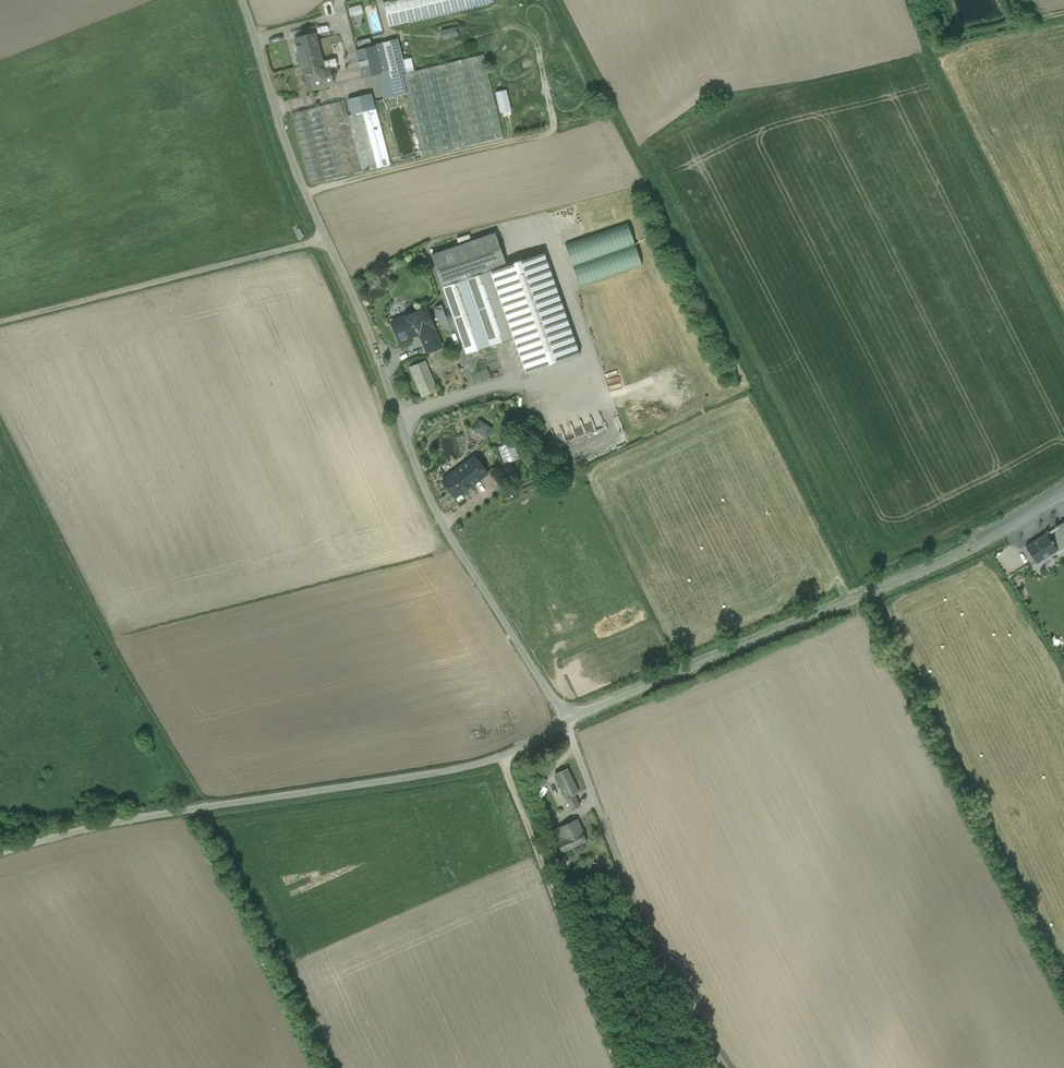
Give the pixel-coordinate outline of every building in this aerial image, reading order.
[(383,2),(390,26),(493,1),(492,0),(391,0),(383,2)] [(350,15),(364,12),(363,4),(349,6),(350,15)] [(328,24),(313,28),(315,33),(315,34),(329,30),(328,24)] [(313,26),(300,29),(302,36),(315,33),(313,28),(313,26)] [(455,28),(441,31),(443,39),(457,35),(455,28)] [(300,29),(289,32),(291,39),(295,38),(302,36),(300,29)] [(302,36),(295,38),(305,74),(310,73),(314,88),(334,83),(330,67),(338,65),(336,58),(322,61),(315,34),(315,33),(302,36)] [(397,38),(382,42),(390,69),(396,95),(407,93),(402,74),(406,73),(403,59),(397,38)] [(373,47),(357,51),(363,76),(377,72),(390,69),(382,42),(373,45),(373,47)] [(406,73),(402,74),(407,93),(422,157),(503,137),(483,54),(413,71),(406,73)] [(410,57),(403,59),(406,73),(413,71),(410,57)] [(390,69),(377,72),(384,99),(396,95),(390,69)] [(501,112),(512,109),(507,88),(495,91),(501,112)] [(371,93),(347,99),(350,109),(349,109),(365,171),(391,165),(375,103),(374,103),(371,93)] [(363,171),(344,100),(320,106),(338,177),(363,171)] [(536,105),(525,108),(527,117),(538,115),(536,105)] [(320,106),(306,109),(325,181),(338,177),(320,106)] [(325,181),(306,109),(292,113),(311,184),(325,181)] [(627,222),(565,244),(580,286),(642,265),(627,222)] [(495,232),(431,254),(443,286),(465,278),(489,270),(506,264),(495,232)] [(506,264),(489,270),(513,338),(526,373),(580,354),(544,251),(506,264)] [(513,338),(489,270),(465,278),(481,324),(489,346),(513,338)] [(465,278),(443,286),(458,332),(481,324),(465,278)] [(439,323),(446,320),(441,305),(434,307),(439,323)] [(426,308),(417,312),(417,311),(413,312),(407,314),(403,317),(391,322),(399,341),(419,333),(420,336),(435,330),(426,308)] [(481,324),(458,332),(466,354),(489,346),(481,324)] [(435,330),(420,336),(427,352),(442,346),(435,330)] [(425,360),(409,367),(421,397),(438,390),(425,360)] [(479,420),(474,428),(486,437),(492,429),(479,420)] [(520,457),(513,441),(497,447),(504,464),(520,457)] [(474,456),(442,480),(455,497),(475,482),(466,470),(478,461),(474,456)] [(478,461),(466,470),(475,482),(487,473),(478,461)] [(1025,546),(1036,563),(1056,551),(1058,553),(1063,549),(1063,538),(1057,527),(1046,534),(1046,533),(1025,546)] [(567,769),(555,774),(566,798),(574,794),(578,792),(567,769)] [(574,794),(566,798),(571,810),(579,806),(574,794)] [(565,838),(557,842),(561,851),(586,840),(576,818),(559,826),(565,838)] [(565,838),(559,826),(554,829),(553,832),(557,842),(565,838)]
